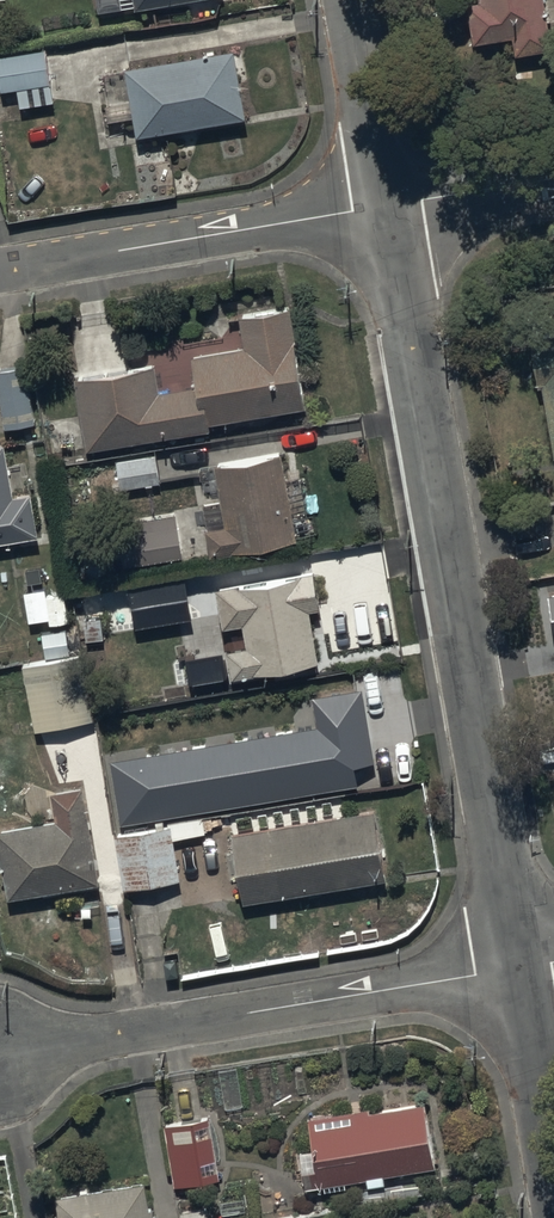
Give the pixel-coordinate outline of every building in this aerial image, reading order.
[(471,34),(510,28),(513,43),(550,37),(544,0),(465,0),(471,34)] [(51,94),(45,42),(0,47),(0,55),(3,84),(17,83),(18,98),(51,94)] [(231,42),(124,60),(135,126),(242,108),(231,42)] [(153,357),(73,368),(83,440),(208,423),(207,415),(303,402),(289,297),(237,304),(241,339),(187,346),(191,376),(157,381),(153,357)] [(0,368),(0,397),(5,426),(34,421),(25,364),(0,368)] [(0,439),(0,535),(35,530),(28,486),(12,489),(4,438),(0,439)] [(295,527),(279,443),(212,456),(219,495),(203,498),(207,519),(203,519),(208,544),(295,527)] [(155,451),(116,455),(119,481),(157,477),(155,451)] [(179,548),(172,507),(115,517),(122,558),(179,548)] [(226,648),(230,673),(316,661),(309,609),(319,608),(313,569),(239,579),(240,584),(216,587),(220,623),(241,621),(245,645),(226,648)] [(130,580),(135,611),(183,604),(179,573),(130,580)] [(70,643),(17,654),(32,724),(85,713),(70,643)] [(317,730),(111,763),(121,827),(358,788),(353,768),(375,764),(361,692),(311,700),(317,730)] [(0,821),(0,866),(4,889),(95,873),(79,781),(51,786),(55,812),(0,821)] [(372,800),(229,824),(241,896),(385,872),(372,800)] [(168,826),(111,836),(121,888),(177,878),(168,826)] [(421,1091),(307,1109),(312,1140),(297,1143),(303,1178),(322,1175),(323,1180),(346,1177),(345,1170),(365,1166),(366,1174),(384,1171),(382,1163),(431,1155),(421,1091)] [(207,1110),(162,1117),(172,1180),(217,1173),(207,1110)] [(142,1176),(56,1189),(61,1217),(151,1217),(148,1199),(145,1199),(142,1176)] [(391,1210),(384,1217),(401,1217),(391,1210)]
